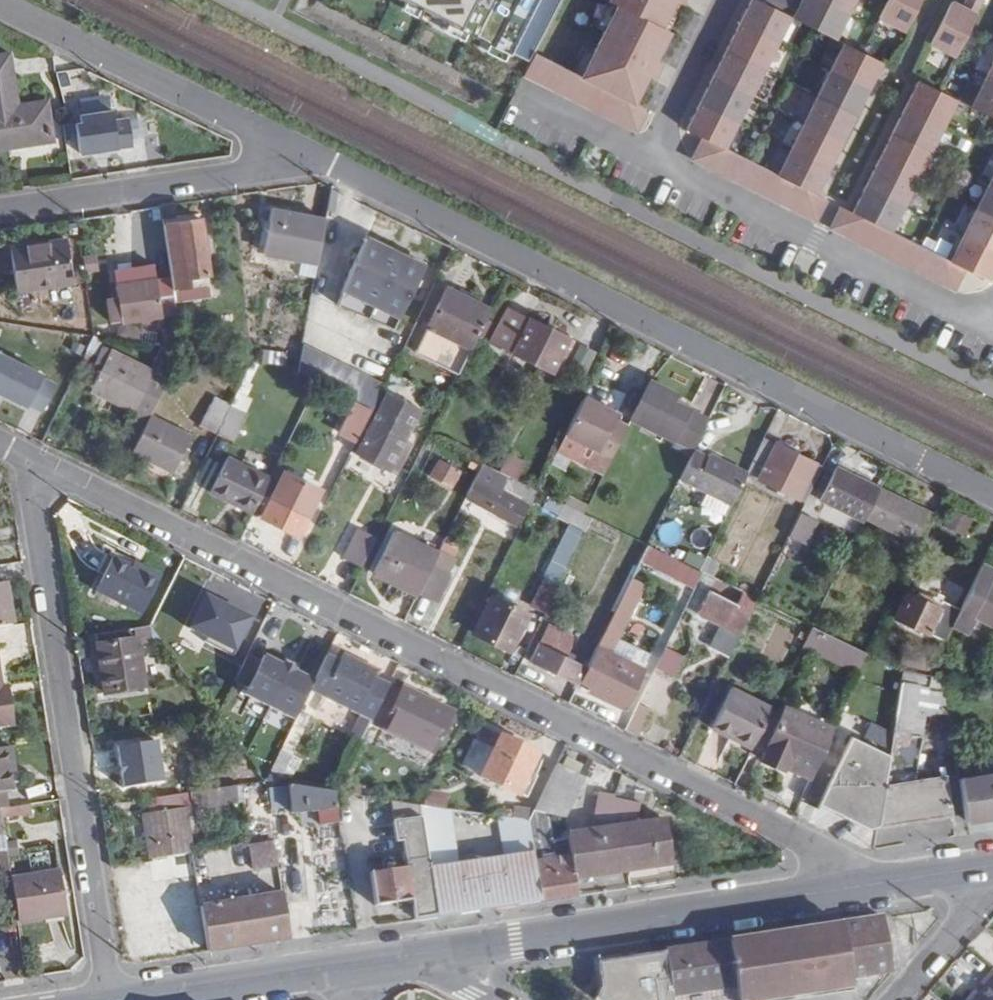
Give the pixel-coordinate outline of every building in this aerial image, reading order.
[(609,1),(617,6),(661,27),(674,0),(610,0),(609,1)] [(740,24),(777,43),(790,17),(769,6),(757,0),(752,0),(740,24)] [(835,39),(848,14),(820,0),(802,0),(800,5),(791,0),(766,0),(764,3),(769,6),(790,17),(835,39)] [(848,14),(855,0),(820,0),(848,14)] [(879,18),(905,31),(920,0),(889,0),(879,18)] [(930,44),(955,56),(983,0),(966,0),(962,7),(951,1),(930,44)] [(581,77),(633,102),(647,75),(653,77),(661,63),(655,60),(669,31),(661,27),(617,6),(581,77)] [(740,24),(726,51),(764,70),(777,43),(740,24)] [(844,43),(831,70),(868,88),(881,62),(862,53),(844,43)] [(14,94),(15,94),(11,74),(14,74),(10,48),(0,49),(0,96),(14,94)] [(726,51),(713,77),(751,96),(764,70),(726,51)] [(535,53),(523,76),(554,91),(636,132),(648,110),(647,109),(633,102),(581,77),(535,53)] [(831,70),(817,97),(855,115),(868,88),(831,70)] [(971,107),(992,118),(992,79),(987,76),(971,107)] [(713,77),(700,103),(737,122),(751,96),(713,77)] [(919,81),(905,107),(943,126),(956,100),(919,81)] [(52,133),(46,95),(16,99),(15,94),(14,94),(0,96),(0,141),(52,133)] [(817,97),(804,123),(842,142),(855,115),(817,97)] [(80,147),(133,138),(128,111),(114,113),(112,103),(80,109),(81,116),(75,117),(80,147)] [(700,103),(687,130),(704,138),(715,144),(724,149),(737,122),(700,103)] [(905,107),(892,134),(930,153),(943,126),(905,107)] [(804,123),(791,149),(829,168),(842,142),(804,123)] [(892,134),(879,160),(916,179),(930,153),(892,134)] [(703,166),(715,144),(704,138),(693,159),(694,159),(695,161),(698,163),(700,164),(702,166),(703,166)] [(715,144),(703,166),(715,172),(726,150),(724,149),(715,144)] [(791,149),(778,175),(782,178),(793,183),(804,189),(815,194),(816,193),(829,168),(791,149)] [(726,150),(715,172),(726,177),(737,155),(726,150)] [(737,155),(726,177),(737,183),(748,161),(737,155)] [(879,160),(866,186),(903,205),(916,179),(879,160)] [(748,161),(737,183),(748,189),(760,166),(751,162),(748,161)] [(760,166),(748,189),(760,194),(771,172),(760,166)] [(771,172),(760,194),(771,200),(782,178),(778,175),(771,172)] [(782,178),(771,200),(782,205),(793,183),(782,178)] [(977,209),(992,217),(992,184),(990,182),(977,209)] [(793,183),(782,205),(793,211),(804,189),(793,183)] [(853,212),(853,213),(864,218),(875,224),(886,230),(890,231),(903,205),(866,186),(853,212)] [(804,189),(793,211),(804,217),(815,194),(804,189)] [(804,217),(815,222),(827,199),(816,193),(815,194),(804,217)] [(301,269),(304,269),(315,209),(274,202),(266,245),(304,253),(301,269)] [(842,207),(830,229),(842,235),(853,213),(853,212),(842,207)] [(317,271),(327,212),(315,209),(304,269),(317,271)] [(964,236),(992,250),(992,217),(977,209),(964,236)] [(853,213),(842,235),(853,241),(864,218),(853,213)] [(864,218),(853,241),(864,246),(875,224),(864,218)] [(210,281),(200,219),(164,224),(174,286),(210,281)] [(875,224),(864,246),(875,252),(886,230),(875,224)] [(886,230),(875,252),(886,258),(897,235),(890,231),(886,230)] [(419,261),(421,258),(366,231),(328,309),(386,338),(423,264),(419,261)] [(74,276),(67,235),(13,242),(18,283),(74,276)] [(897,235),(886,258),(897,263),(908,241),(897,235)] [(950,262),(953,263),(965,269),(988,281),(992,270),(992,250),(964,236),(950,262)] [(908,241),(897,263),(908,269),(920,247),(908,241)] [(161,299),(153,247),(112,253),(117,283),(104,285),(107,306),(161,299)] [(920,247),(908,269),(920,274),(931,252),(920,247)] [(88,272),(102,269),(98,252),(84,255),(88,272)] [(931,252),(920,274),(931,280),(942,258),(931,252)] [(942,258),(931,280),(942,286),(953,263),(950,262),(942,258)] [(953,263),(942,286),(950,289),(953,291),(965,269),(953,263)] [(419,346),(461,367),(493,303),(451,282),(419,346)] [(510,303),(493,335),(553,366),(558,357),(564,360),(577,336),(510,303)] [(183,343),(163,340),(151,364),(168,373),(183,343)] [(145,420),(151,408),(168,373),(151,364),(107,341),(94,363),(100,366),(91,382),(138,404),(133,413),(145,420)] [(307,341),(298,362),(317,370),(325,350),(307,341)] [(27,400),(43,368),(0,347),(0,386),(27,400)] [(393,366),(386,380),(396,385),(403,371),(393,366)] [(659,429),(674,396),(677,391),(650,377),(631,414),(659,429)] [(422,403),(387,385),(372,414),(369,413),(358,436),(354,443),(391,462),(395,455),(402,459),(415,435),(407,431),(422,403)] [(219,391),(205,419),(220,426),(235,398),(219,391)] [(618,408),(585,392),(566,430),(558,445),(580,456),(587,440),(598,446),(596,451),(610,458),(629,420),(616,414),(618,408)] [(339,426),(358,436),(374,403),(355,394),(339,426)] [(695,445),(710,415),(674,396),(659,429),(695,445)] [(236,433),(250,405),(235,398),(220,426),(236,433)] [(173,466),(192,429),(151,408),(145,420),(132,446),(173,466)] [(799,492),(816,456),(767,432),(749,467),(799,492)] [(682,473),(733,499),(749,467),(713,448),(710,452),(695,445),(694,446),(682,473)] [(210,483),(254,505),(271,472),(226,449),(210,483)] [(453,480),(461,464),(441,455),(433,471),(453,480)] [(816,456),(799,492),(806,495),(824,460),(816,456)] [(819,494),(867,519),(868,517),(884,484),(837,461),(819,494)] [(263,509),(299,527),(308,509),(305,507),(318,482),(287,466),(275,492),(272,491),(263,509)] [(508,470),(501,481),(532,496),(538,485),(508,470)] [(530,501),(477,475),(466,494),(521,521),(530,501)] [(905,542),(917,548),(937,510),(884,484),(868,517),(907,537),(905,542)] [(571,489),(566,498),(586,509),(591,499),(571,489)] [(586,509),(566,498),(560,510),(588,524),(594,512),(586,509)] [(954,502),(945,521),(968,532),(976,514),(954,502)] [(800,508),(788,532),(805,540),(817,516),(800,508)] [(345,550),(364,560),(379,532),(360,521),(345,550)] [(374,565),(419,588),(420,587),(433,559),(439,547),(394,525),(374,565)] [(703,566),(648,539),(640,556),(694,584),(703,566)] [(98,582),(145,605),(164,567),(147,559),(145,563),(115,548),(98,582)] [(433,559),(420,587),(436,596),(451,568),(433,559)] [(953,621),(967,628),(977,609),(992,616),(992,569),(982,563),(961,606),(953,621)] [(14,618),(6,571),(0,572),(0,621),(14,618)] [(533,599),(547,606),(558,584),(559,582),(544,576),(533,599)] [(635,601),(644,583),(630,576),(622,594),(635,601)] [(554,614),(566,588),(558,584),(547,606),(546,609),(554,614)] [(729,650),(758,593),(744,585),(738,598),(710,584),(698,608),(721,619),(711,640),(729,650)] [(232,652),(253,611),(208,588),(191,620),(209,629),(204,638),(232,652)] [(511,642),(529,606),(493,588),(474,624),(511,642)] [(897,614),(945,639),(953,621),(961,606),(935,593),(932,600),(910,589),(897,614)] [(617,638),(635,601),(622,594),(603,631),(617,638)] [(572,641),(574,628),(549,617),(532,653),(580,678),(582,674),(588,661),(567,650),(572,641)] [(148,679),(139,620),(98,626),(108,684),(148,679)] [(856,669),(866,646),(814,620),(803,643),(856,669)] [(98,626),(92,627),(101,685),(108,684),(98,626)] [(624,701),(640,671),(608,655),(617,638),(603,631),(588,661),(582,674),(591,679),(588,684),(624,701)] [(666,640),(656,661),(673,670),(683,649),(666,640)] [(341,655),(327,648),(310,684),(324,690),(341,655)] [(235,674),(248,681),(260,655),(248,649),(235,674)] [(248,681),(244,687),(250,691),(296,713),(310,684),(315,674),(294,665),(295,662),(283,656),(282,659),(264,649),(260,655),(248,681)] [(373,671),(376,665),(344,649),(341,655),(324,690),(361,708),(372,714),(389,679),(373,671)] [(926,709),(950,706),(946,671),(930,669),(904,665),(902,677),(931,682),(926,709)] [(432,745),(452,706),(401,680),(399,685),(389,679),(372,714),(371,716),(432,745)] [(734,729),(754,738),(773,701),(731,680),(711,722),(733,732),(734,729)] [(0,681),(0,722),(16,720),(11,685),(5,686),(4,681),(0,681)] [(639,697),(626,723),(639,730),(652,704),(639,697)] [(788,761),(792,751),(817,761),(834,720),(786,700),(763,754),(786,763),(788,761)] [(372,714),(361,708),(350,729),(362,735),(371,716),(372,714)] [(495,744),(482,770),(522,789),(542,750),(489,724),(483,738),(495,744)] [(869,819),(880,818),(890,750),(851,729),(818,795),(869,819)] [(478,736),(465,762),(482,770),(495,744),(483,738),(478,736)] [(224,747),(245,775),(258,765),(237,737),(224,747)] [(13,740),(0,742),(0,802),(3,802),(9,801),(6,784),(15,782),(12,765),(17,764),(13,740)] [(281,742),(269,766),(282,771),(293,748),(281,742)] [(157,749),(141,752),(145,774),(161,772),(157,749)] [(817,761),(792,751),(788,761),(813,771),(817,761)] [(566,812),(585,773),(559,759),(530,814),(534,847),(541,894),(577,888),(569,833),(554,835),(550,804),(566,812)] [(959,770),(966,812),(992,808),(992,765),(959,770)] [(311,802),(339,799),(337,785),(289,778),(270,780),(273,801),(291,798),(292,804),(311,802)] [(160,805),(145,807),(151,852),(195,846),(189,805),(236,799),(233,781),(158,793),(160,805)] [(445,802),(447,787),(428,784),(422,798),(445,802)] [(599,825),(568,830),(569,833),(577,888),(629,881),(621,820),(615,820),(623,793),(617,792),(617,790),(601,787),(593,816),(598,816),(599,825)] [(637,816),(641,797),(623,793),(615,820),(621,820),(629,881),(677,874),(667,812),(637,816)] [(430,861),(422,798),(390,794),(397,835),(404,834),(408,860),(372,867),(377,899),(414,894),(417,912),(437,909),(430,861)] [(4,812),(35,808),(34,798),(9,801),(3,802),(4,812)] [(430,861),(437,909),(483,903),(475,855),(459,857),(450,803),(445,802),(422,798),(430,861)] [(339,799),(311,802),(316,837),(344,833),(339,799)] [(258,810),(262,836),(275,834),(270,808),(258,810)] [(530,814),(500,810),(505,851),(534,847),(530,814)] [(278,857),(275,834),(262,836),(251,837),(254,861),(278,857)] [(14,874),(14,871),(9,842),(0,843),(5,875),(14,874)] [(490,853),(496,901),(541,894),(534,847),(505,851),(490,853)] [(496,901),(490,853),(475,855),(483,903),(496,901)] [(68,911),(60,865),(14,871),(14,874),(21,918),(68,911)] [(273,934),(290,931),(283,885),(266,888),(273,934)] [(202,897),(208,943),(273,934),(266,888),(202,897)] [(887,911),(731,936),(740,998),(853,981),(852,971),(894,964),(887,911)] [(740,998),(731,936),(666,945),(675,999),(741,999),(740,998)] [(666,945),(598,956),(602,981),(597,994),(609,999),(675,999),(666,945)] [(969,999),(992,999),(992,967),(974,989),(977,991),(970,999),(969,999)] [(974,989),(967,997),(970,999),(977,991),(974,989)]
